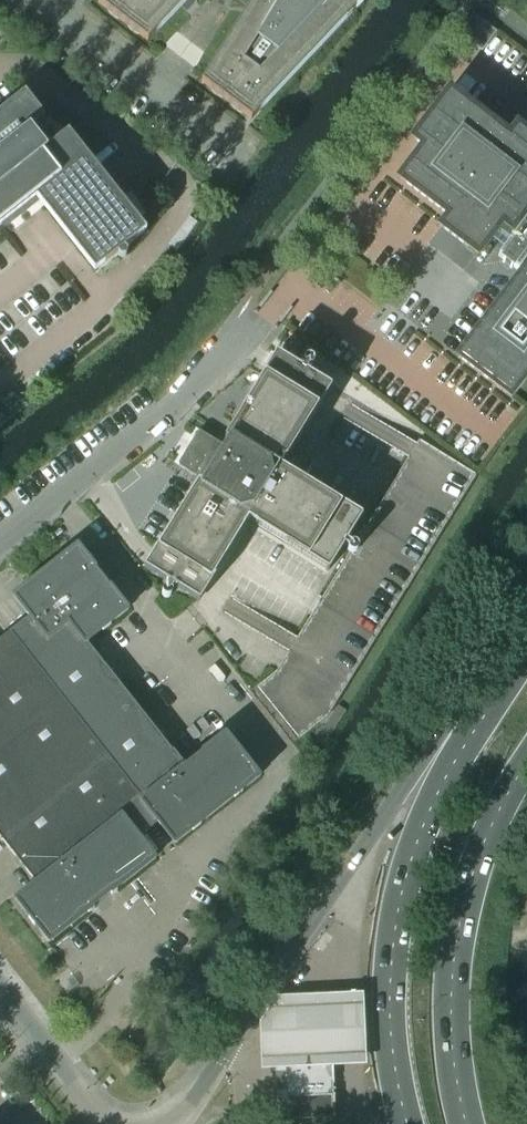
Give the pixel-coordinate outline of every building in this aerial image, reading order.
[(97,5),(147,43),(166,23),(215,61),(201,84),(251,122),(269,102),(273,105),(300,69),(363,2),(361,0),(100,0),(97,5)] [(495,32),(473,15),(460,33),(481,49),(495,32)] [(36,197),(94,270),(96,269),(97,269),(146,230),(68,131),(46,148),(31,128),(45,117),(25,92),(0,112),(0,226),(36,197)] [(414,138),(424,146),(400,178),(449,215),(441,226),(477,253),(487,239),(502,250),(499,255),(518,270),(522,265),(526,268),(459,356),(509,394),(526,371),(526,134),(517,127),(509,137),(449,92),(414,138)] [(274,355),(275,355),(224,438),(224,439),(225,440),(228,442),(225,446),(200,430),(197,431),(178,462),(179,465),(204,480),(202,484),(198,482),(197,482),(197,483),(157,546),(146,566),(145,565),(144,566),(144,567),(144,568),(169,583),(166,587),(165,587),(164,587),(163,588),(163,589),(162,590),(161,591),(161,592),(161,593),(162,594),(162,595),(163,596),(164,597),(166,598),(167,597),(168,597),(170,596),(171,595),(172,594),(172,593),(172,592),(172,591),(171,590),(173,586),(198,601),(199,601),(200,601),(200,599),(199,598),(248,520),(326,568),(325,569),(327,570),(328,570),(329,570),(344,545),(347,548),(348,549),(349,551),(349,552),(350,552),(351,553),(353,553),(354,553),(355,552),(356,552),(357,550),(358,550),(358,548),(358,547),(358,546),(357,545),(356,543),(355,542),(353,542),(352,542),(351,543),(347,540),(361,516),(362,515),(361,514),(360,513),(361,511),(353,507),(352,510),(280,467),(329,388),(330,389),(331,387),(331,386),(330,386),(306,371),(308,367),(309,367),(311,366),(312,365),(313,364),(313,363),(313,362),(313,361),(313,359),(312,358),(310,357),(309,356),(307,356),(306,357),(305,357),(304,358),(303,359),(303,361),(303,362),(303,363),(303,364),(301,368),(276,353),(275,353),(274,355)] [(32,884),(14,898),(28,916),(28,917),(33,924),(34,924),(35,924),(49,942),(88,912),(89,912),(94,908),(94,907),(111,894),(112,894),(117,890),(117,889),(155,858),(139,837),(157,822),(174,844),(192,829),(192,830),(193,830),(200,824),(200,823),(234,796),(234,797),(235,797),(242,791),(242,790),(260,776),(245,758),(246,757),(240,749),(239,750),(225,732),(207,746),(207,745),(206,745),(201,749),(201,750),(184,764),(173,749),(172,750),(86,641),(102,629),(102,630),(103,630),(103,629),(110,624),(110,623),(128,609),(114,591),(114,590),(115,590),(114,590),(110,584),(109,585),(95,568),(96,567),(92,561),(91,562),(77,544),(63,555),(59,558),(59,557),(58,557),(53,562),(53,563),(36,576),(36,575),(35,575),(35,576),(30,580),(30,581),(26,584),(12,595),(29,616),(9,632),(5,635),(0,639),(0,843),(32,884)] [(279,991),(261,1013),(263,1064),(368,1059),(365,987),(279,991)] [(285,1061),(275,1061),(276,1097),(288,1097),(289,1116),(287,1116),(287,1118),(289,1118),(289,1119),(335,1116),(335,1114),(334,1114),(333,1096),(334,1096),(334,1093),(333,1093),(332,1083),(333,1083),(333,1081),(332,1081),(331,1059),(288,1061),(288,1059),(285,1060),(285,1061)]
